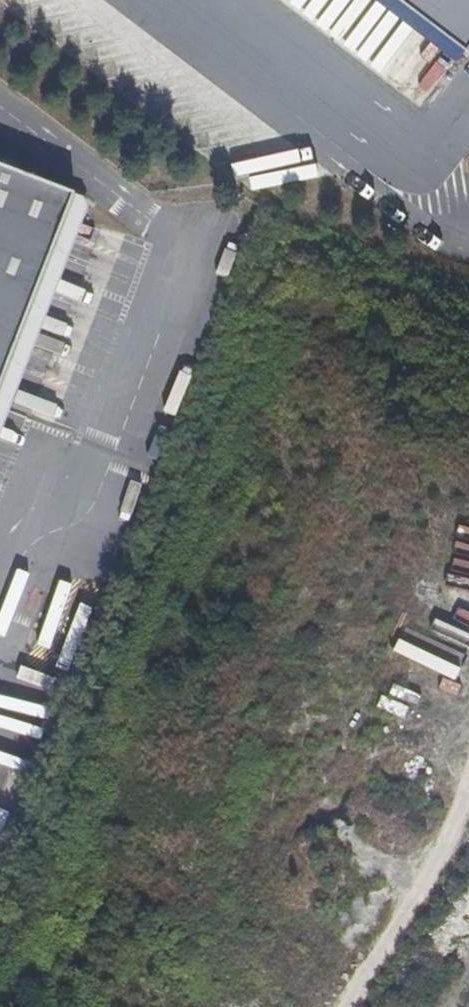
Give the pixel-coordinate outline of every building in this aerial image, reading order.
[(464,60),(468,53),(468,0),(385,0),(464,60)] [(76,200),(0,149),(0,394),(76,200)]
